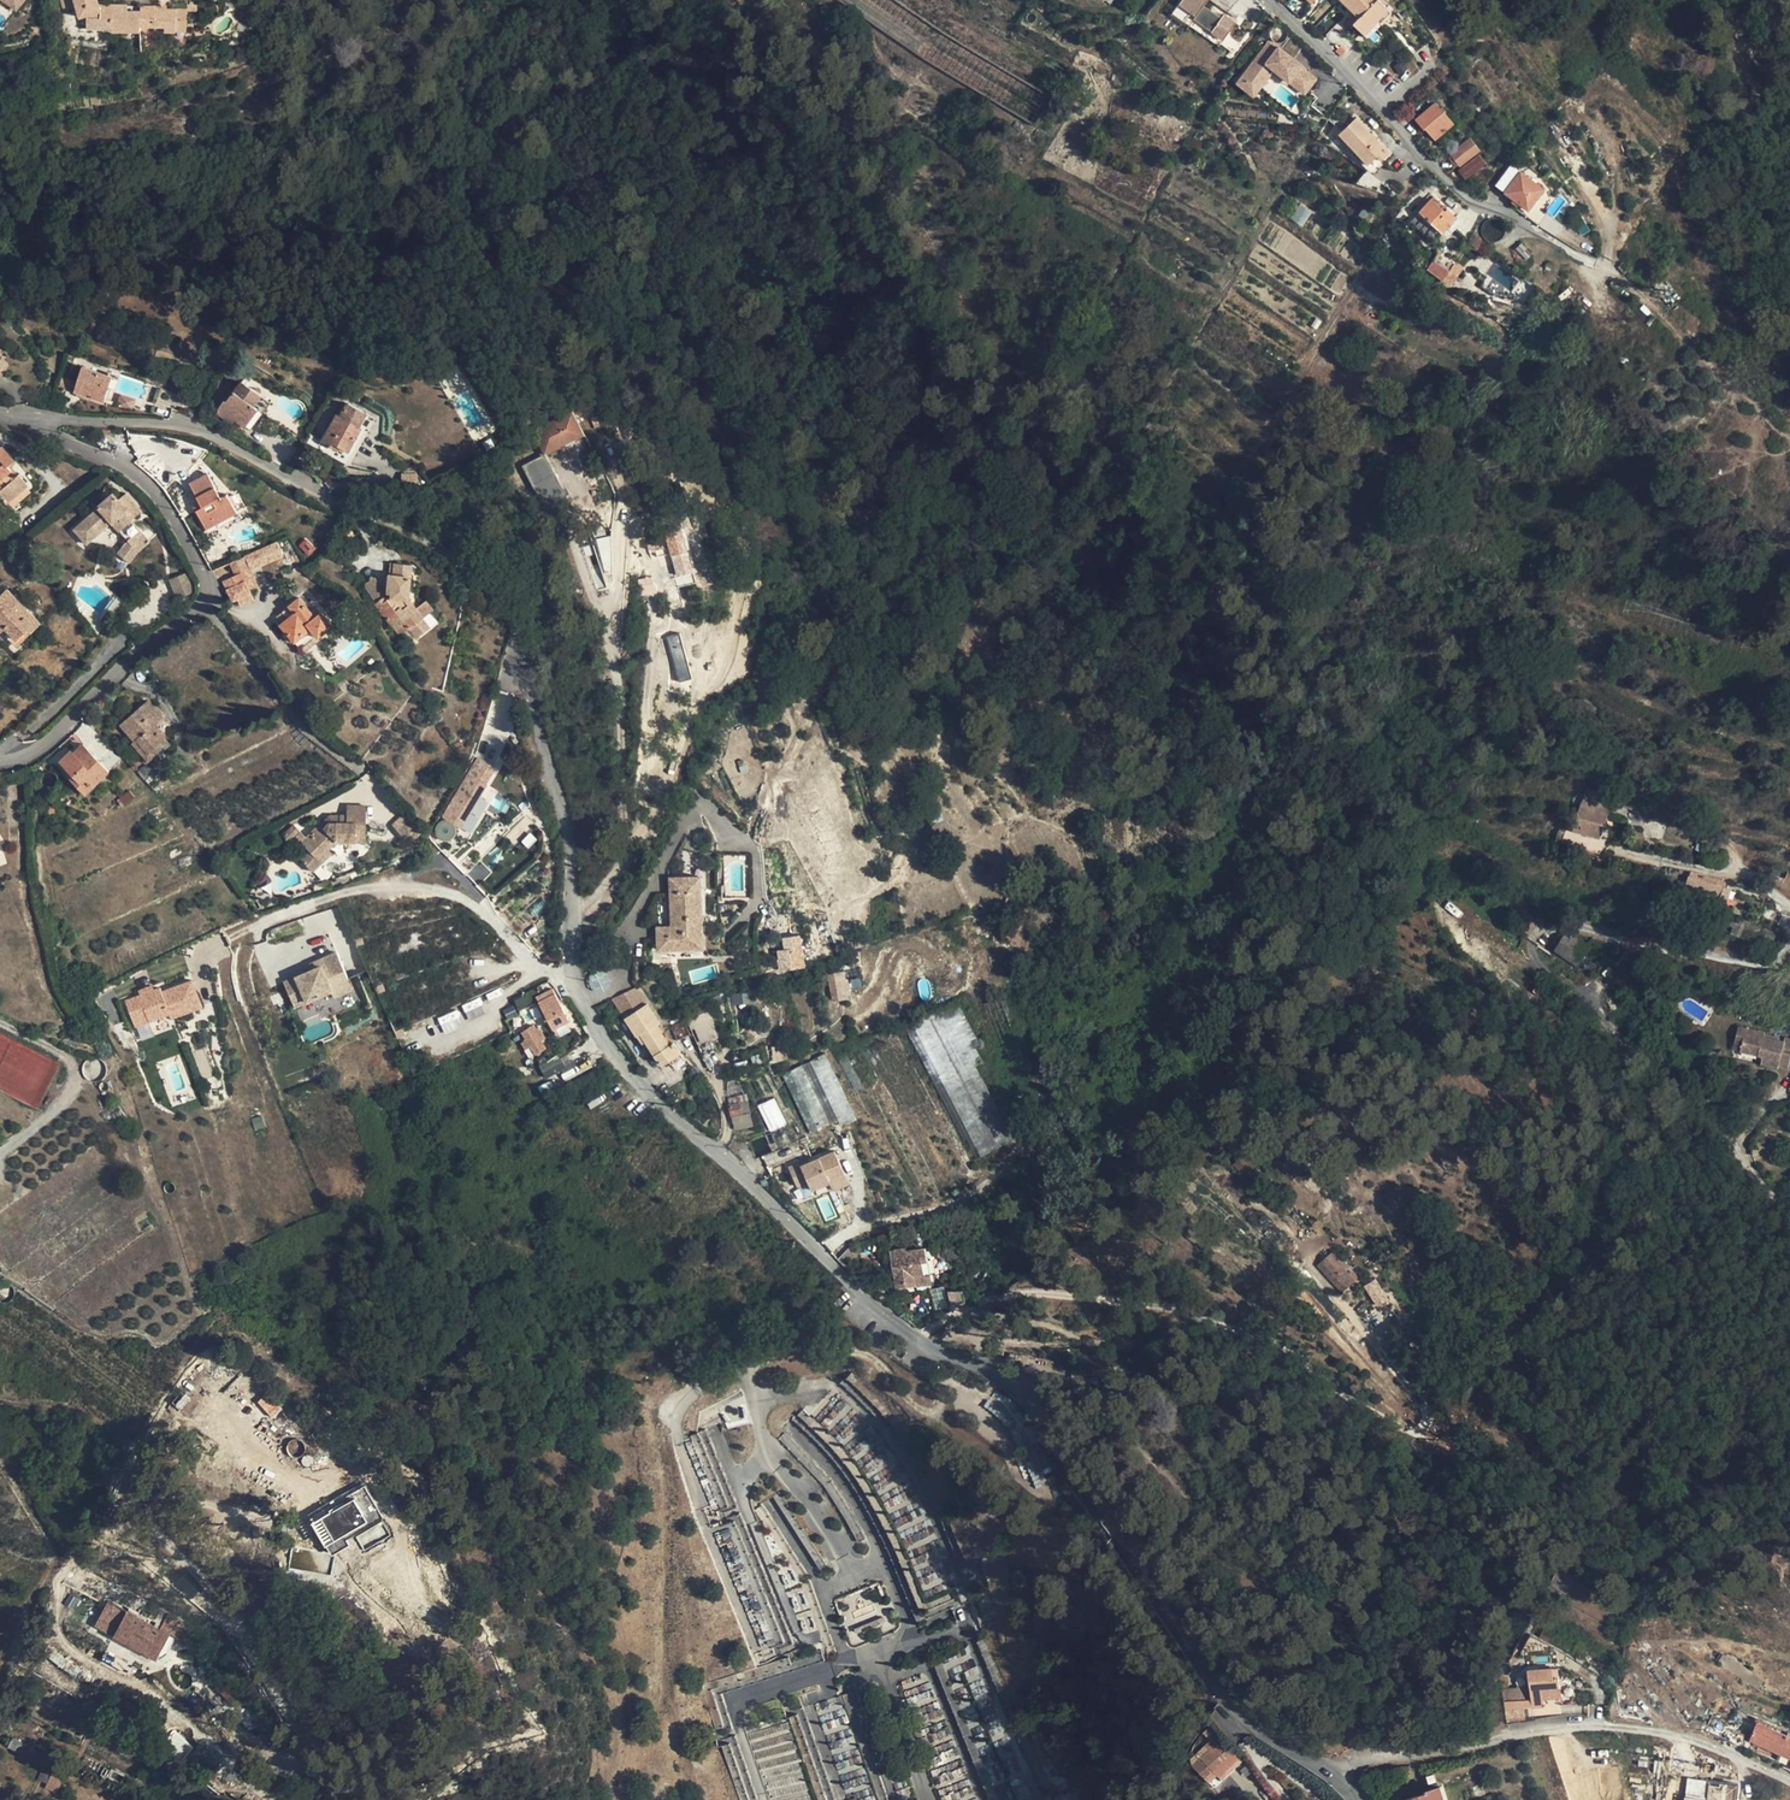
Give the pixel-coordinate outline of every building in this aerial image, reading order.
[(16,9),(24,0),(5,0),(16,9)] [(75,0),(60,0),(62,9),(76,5),(75,0)] [(76,5),(80,17),(87,15),(87,28),(112,28),(112,31),(141,31),(141,26),(141,12),(127,12),(100,11),(99,5),(97,0),(75,0),(76,5)] [(934,27),(948,0),(927,0),(934,27)] [(1171,14),(1188,27),(1194,18),(1223,40),(1236,22),(1223,14),(1220,18),(1203,6),(1207,0),(1181,0),(1171,14)] [(1359,17),(1353,23),(1368,37),(1392,11),(1380,0),(1342,0),(1359,17)] [(156,9),(141,8),(141,12),(141,26),(154,26),(154,31),(176,31),(176,20),(183,21),(183,9),(167,9),(161,9),(161,7),(156,6),(156,9)] [(187,21),(183,21),(176,20),(176,31),(186,31),(187,21)] [(1269,41),(1238,83),(1255,96),(1272,73),(1305,98),(1319,79),(1269,41)] [(1435,102),(1415,119),(1424,129),(1425,128),(1435,140),(1454,123),(1435,102)] [(1329,120),(1339,128),(1345,120),(1335,112),(1329,120)] [(1381,161),(1389,153),(1356,118),(1336,137),(1352,154),(1355,151),(1368,165),(1377,156),(1381,161)] [(1470,137),(1449,153),(1459,166),(1480,150),(1470,137)] [(1458,170),(1465,179),(1487,163),(1480,154),(1458,170)] [(1377,156),(1368,165),(1375,172),(1384,164),(1381,161),(1377,156)] [(1511,164),(1495,185),(1529,210),(1544,189),(1511,164)] [(1420,212),(1443,233),(1450,224),(1469,241),(1474,233),(1456,217),(1430,194),(1416,209),(1413,212),(1417,216),(1420,212)] [(1368,223),(1373,216),(1364,209),(1359,216),(1368,223)] [(1433,260),(1450,271),(1456,262),(1439,251),(1433,260)] [(1444,281),(1450,271),(1433,260),(1431,260),(1425,269),(1444,281)] [(79,380),(75,391),(104,401),(108,387),(101,384),(105,373),(84,366),(79,380)] [(101,384),(108,387),(112,376),(105,373),(101,384)] [(58,385),(75,391),(79,380),(62,374),(58,385)] [(217,383),(228,391),(234,382),(222,374),(217,383)] [(218,411),(225,416),(228,412),(235,417),(245,425),(258,408),(264,412),(270,402),(243,381),(227,402),(225,401),(218,411)] [(342,415),(358,424),(366,410),(349,401),(342,415)] [(264,412),(258,408),(245,425),(251,429),(264,412)] [(572,411),(533,431),(545,453),(584,434),(572,411)] [(232,422),(235,417),(228,412),(225,416),(232,422)] [(347,451),(361,426),(358,424),(342,415),(338,414),(323,443),(332,448),(334,444),(338,446),(347,451)] [(368,430),(361,426),(347,451),(353,455),(368,430)] [(7,504),(28,485),(19,475),(17,476),(8,466),(15,460),(3,445),(0,448),(0,495),(7,504)] [(523,466),(533,484),(553,472),(544,455),(523,466)] [(19,475),(12,466),(10,468),(17,476),(19,475)] [(578,473),(590,496),(605,488),(593,466),(578,473)] [(566,495),(562,489),(553,472),(533,484),(545,508),(567,497),(566,495)] [(207,529),(237,513),(227,494),(221,497),(208,473),(189,483),(200,503),(203,507),(196,511),(207,529)] [(87,543),(111,522),(113,520),(130,539),(128,541),(120,552),(130,560),(139,550),(149,540),(131,519),(142,510),(126,492),(119,499),(114,493),(99,506),(99,507),(74,529),(87,543)] [(130,539),(113,520),(111,522),(128,541),(130,539)] [(708,563),(692,567),(682,527),(653,534),(657,548),(670,545),(678,575),(685,573),(688,584),(696,582),(697,587),(713,582),(708,563)] [(608,537),(597,539),(600,559),(611,558),(608,537)] [(245,556),(251,570),(284,555),(277,542),(245,556)] [(250,589),(258,586),(251,570),(245,556),(230,563),(235,575),(223,580),(233,600),(237,599),(251,593),(250,589)] [(403,623),(409,630),(424,618),(416,608),(409,599),(412,564),(395,563),(394,575),(389,574),(387,593),(391,593),(391,597),(387,600),(385,596),(375,604),(395,629),(403,623)] [(170,580),(177,598),(195,592),(187,573),(170,580)] [(376,577),(363,585),(374,602),(386,594),(376,577)] [(2,630),(5,626),(17,638),(28,626),(32,630),(39,622),(7,591),(0,598),(0,628),(2,630)] [(255,600),(251,593),(237,599),(240,606),(255,600)] [(293,640),(295,642),(312,628),(317,635),(318,637),(333,625),(318,607),(312,612),(300,597),(282,612),(288,619),(283,623),(281,624),(289,634),(286,636),(290,642),(293,640)] [(416,608),(424,618),(428,614),(421,604),(416,608)] [(288,619),(282,612),(277,615),(283,623),(288,619)] [(424,618),(409,630),(416,638),(430,626),(424,618)] [(32,630),(28,626),(17,638),(13,642),(17,646),(32,630)] [(300,648),(317,635),(312,628),(295,642),(300,648)] [(678,681),(687,679),(680,638),(671,639),(678,681)] [(148,701),(120,725),(135,741),(137,740),(148,753),(153,749),(158,754),(170,744),(154,726),(163,718),(148,701)] [(132,744),(144,757),(148,753),(137,740),(135,741),(132,744)] [(110,771),(83,744),(73,753),(71,750),(59,761),(73,775),(70,778),(86,794),(110,771)] [(149,763),(158,754),(153,749),(148,753),(144,757),(149,763)] [(467,774),(442,816),(459,826),(484,784),(467,774)] [(46,829),(56,828),(54,803),(43,804),(46,829)] [(1609,813),(1581,805),(1573,830),(1602,838),(1609,813)] [(337,842),(344,841),(366,842),(366,806),(347,806),(347,815),(340,815),(340,823),(329,823),(325,827),(321,823),(302,842),(309,850),(300,858),(313,871),(332,853),(328,849),(337,842)] [(330,815),(321,823),(325,827),(329,823),(330,815)] [(330,815),(329,823),(340,823),(340,815),(330,815)] [(400,817),(391,824),(403,838),(411,831),(400,817)] [(245,845),(243,840),(234,844),(237,849),(245,845)] [(332,853),(344,841),(337,842),(328,849),(332,853)] [(1704,842),(1699,855),(1717,863),(1722,849),(1704,842)] [(1684,887),(1720,901),(1726,883),(1691,869),(1684,887)] [(671,926),(655,927),(656,954),(706,951),(702,875),(669,877),(671,926)] [(1767,921),(1771,908),(1728,892),(1724,905),(1767,921)] [(1449,901),(1444,907),(1457,918),(1462,912),(1449,901)] [(1720,922),(1733,928),(1737,918),(1715,909),(1709,923),(1718,927),(1720,922)] [(1731,934),(1742,938),(1744,931),(1748,922),(1737,918),(1733,928),(1731,934)] [(1748,922),(1744,931),(1774,940),(1776,932),(1748,922)] [(1566,933),(1555,950),(1562,955),(1573,937),(1566,933)] [(784,949),(776,951),(780,972),(805,967),(799,935),(782,938),(784,949)] [(287,981),(298,1008),(336,992),(338,997),(356,989),(339,950),(322,958),(325,965),(287,981)] [(832,1000),(847,996),(842,972),(827,975),(832,1000)] [(165,991),(163,986),(157,988),(155,985),(142,991),(144,995),(129,1001),(139,1026),(174,1012),(176,1018),(206,1006),(195,979),(165,991)] [(656,1024),(660,1022),(647,1003),(640,992),(618,1006),(642,1044),(646,1041),(660,1063),(662,1064),(665,1063),(680,1053),(673,1042),(669,1044),(656,1024)] [(539,1002),(553,1029),(569,1020),(555,994),(539,1002)] [(959,1002),(904,1025),(974,1160),(1014,1139),(976,1066),(984,1062),(975,1046),(980,1043),(959,1002)] [(708,1035),(714,1033),(706,1004),(691,1008),(701,1040),(708,1038),(708,1035)] [(690,1035),(683,1018),(669,1025),(677,1041),(690,1035)] [(1742,1043),(1745,1029),(1738,1027),(1735,1042),(1742,1043)] [(536,1053),(545,1048),(540,1040),(542,1038),(537,1030),(533,1032),(530,1028),(523,1032),(527,1039),(522,1043),(526,1048),(531,1045),(536,1053)] [(1789,1061),(1789,1040),(1784,1038),(1783,1042),(1763,1038),(1765,1033),(1745,1029),(1742,1043),(1740,1051),(1763,1056),(1761,1063),(1778,1067),(1779,1066),(1788,1068),(1789,1061)] [(807,1134),(852,1117),(828,1055),(784,1072),(807,1134)] [(539,1063),(543,1078),(564,1071),(560,1056),(539,1063)] [(729,1105),(748,1101),(746,1095),(728,1099),(729,1105)] [(757,1105),(769,1132),(786,1124),(774,1097),(757,1105)] [(735,1128),(753,1125),(748,1101),(729,1105),(732,1115),(735,1128)] [(1284,1139),(1275,1148),(1287,1159),(1296,1149),(1284,1139)] [(836,1151),(789,1168),(799,1197),(830,1187),(832,1192),(848,1186),(836,1151)] [(1245,1175),(1254,1165),(1242,1155),(1233,1165),(1245,1175)] [(1277,1190),(1269,1181),(1262,1186),(1270,1196),(1277,1190)] [(853,1244),(838,1259),(850,1271),(860,1261),(856,1243),(853,1244)] [(929,1261),(927,1248),(908,1251),(908,1247),(891,1250),(897,1288),(932,1282),(931,1274),(926,1275),(923,1261),(929,1261)] [(1354,1279),(1357,1276),(1336,1251),(1332,1254),(1354,1279)] [(1325,1261),(1330,1256),(1327,1252),(1321,1257),(1325,1261)] [(1341,1291),(1354,1279),(1332,1254),(1330,1256),(1325,1261),(1319,1266),(1341,1291)] [(1374,1297),(1383,1290),(1372,1276),(1363,1282),(1374,1297)] [(966,1302),(963,1289),(951,1290),(954,1308),(966,1302)] [(983,1406),(1011,1429),(1023,1416),(995,1392),(983,1406)] [(257,1402),(271,1418),(281,1409),(267,1393),(257,1402)] [(784,1584),(795,1583),(793,1572),(782,1574),(784,1584)] [(844,1628),(846,1627),(851,1644),(892,1632),(878,1584),(834,1597),(844,1628)] [(822,1639),(803,1586),(787,1592),(806,1645),(822,1639)] [(183,1623),(166,1614),(160,1627),(106,1601),(92,1630),(157,1661),(169,1635),(176,1638),(183,1623)] [(965,1671),(969,1681),(979,1677),(976,1667),(965,1671)] [(1531,1701),(1532,1708),(1545,1707),(1543,1689),(1561,1687),(1560,1679),(1555,1680),(1554,1667),(1529,1669),(1530,1684),(1521,1685),(1521,1687),(1502,1688),(1504,1702),(1522,1702),(1531,1701)] [(1505,1709),(1507,1725),(1517,1722),(1526,1721),(1524,1707),(1505,1709)] [(824,1732),(849,1726),(844,1709),(820,1715),(824,1732)] [(1759,1720),(1751,1739),(1789,1756),(1789,1734),(1759,1720)] [(1213,1770),(1235,1750),(1212,1724),(1204,1731),(1211,1740),(1206,1745),(1210,1749),(1201,1757),(1213,1770)] [(1745,1734),(1730,1729),(1726,1740),(1741,1745),(1745,1734)] [(178,1761),(192,1747),(175,1730),(161,1744),(178,1761)] [(1205,1777),(1213,1770),(1201,1757),(1193,1764),(1205,1777)] [(65,1774),(53,1768),(45,1787),(56,1793),(65,1774)] [(1682,1799),(1740,1799),(1741,1782),(1684,1776),(1682,1799)] [(1441,1785),(1426,1790),(1426,1792),(1403,1799),(1446,1799),(1441,1785)]
